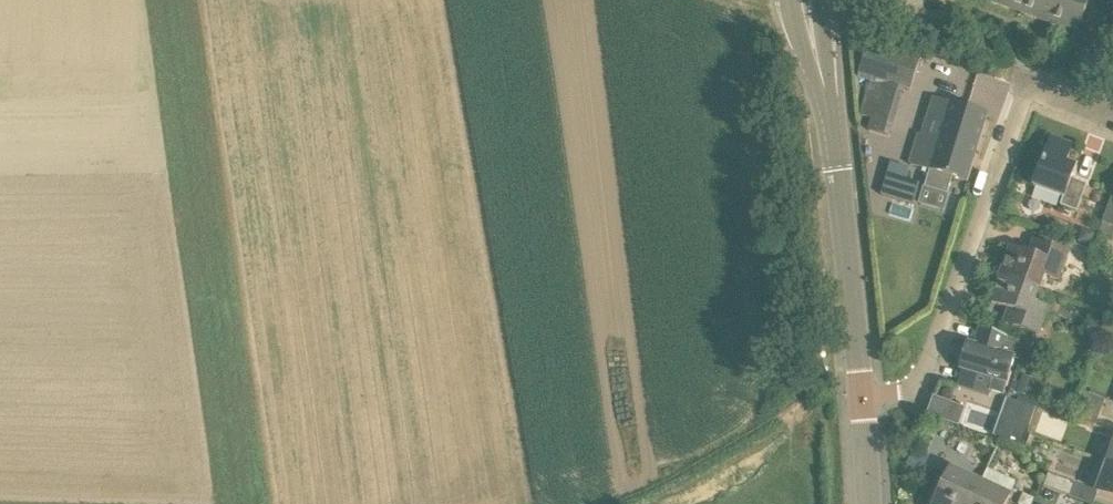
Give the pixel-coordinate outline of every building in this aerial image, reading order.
[(994,2),(1024,13),(1026,8),(1080,28),(1090,0),(995,0),(994,2)] [(922,57),(870,40),(859,75),(872,79),(861,116),(874,120),(870,131),(890,137),(906,90),(911,92),(922,57)] [(932,172),(952,178),(967,182),(988,114),(936,99),(934,98),(928,118),(924,134),(923,134),(921,133),(911,165),(932,172)] [(1077,167),(1067,163),(1073,145),(1053,138),(1034,187),(1064,198),(1061,206),(1077,212),(1088,185),(1072,178),(1077,167)] [(891,164),(882,195),(914,206),(920,184),(907,180),(910,170),(891,164)] [(1112,197),(1103,222),(1112,226),(1112,197)] [(1079,242),(1092,246),(1096,233),(1084,229),(1079,242)] [(1002,276),(1038,289),(1043,275),(1057,280),(1067,254),(1034,241),(1034,243),(1041,245),(1036,258),(1029,255),(1011,249),(1002,276)] [(1005,322),(1005,323),(1038,334),(1047,309),(1033,304),(1038,289),(1002,276),(992,302),(1009,308),(1017,311),(1012,324),(1005,322)] [(1102,333),(1112,337),(1112,322),(1108,320),(1102,333)] [(1020,358),(1024,344),(1009,339),(979,330),(974,344),(968,342),(960,369),(989,377),(985,390),(1004,395),(1005,393),(1015,360),(1016,356),(1020,358)] [(1024,378),(1021,386),(1016,383),(1012,393),(1031,400),(1038,384),(1024,378)] [(1080,391),(1075,404),(1102,414),(1107,401),(1080,391)] [(935,398),(928,416),(960,427),(966,409),(935,398)] [(1036,409),(1008,399),(1002,416),(1016,420),(1010,442),(1023,446),(1029,425),(1030,426),(1036,409)] [(1102,414),(1075,404),(1070,418),(1097,428),(1102,414)] [(930,456),(914,450),(907,466),(924,473),(930,456)] [(1097,492),(1112,498),(1112,466),(1108,464),(1097,492)] [(982,483),(952,469),(935,503),(972,503),(982,483)] [(1075,483),(1049,474),(1044,487),(1071,497),(1075,483)] [(982,483),(972,503),(1008,503),(1011,496),(982,483)] [(1035,500),(1036,499),(1024,493),(1019,503),(1033,503),(1035,500)]
